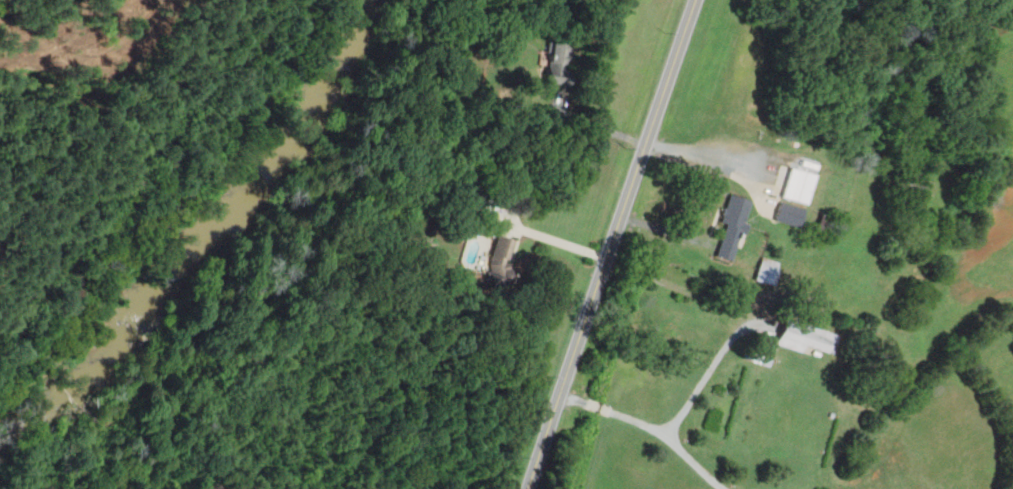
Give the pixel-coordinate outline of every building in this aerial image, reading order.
[(572,43),(549,41),(546,85),(567,86),(568,64),(570,64),(572,43)] [(812,172),(787,168),(782,198),(807,202),(812,172)] [(715,255),(731,260),(739,232),(744,234),(747,222),(743,221),(750,200),(728,193),(720,222),(725,223),(715,255)] [(773,219),(798,226),(803,208),(779,201),(773,219)] [(515,239),(496,234),(491,253),(490,253),(483,280),(503,286),(515,239)] [(771,285),(778,261),(761,256),(753,279),(771,285)] [(775,344),(801,351),(802,345),(830,353),(835,332),(791,320),(787,332),(779,330),(775,344)]
